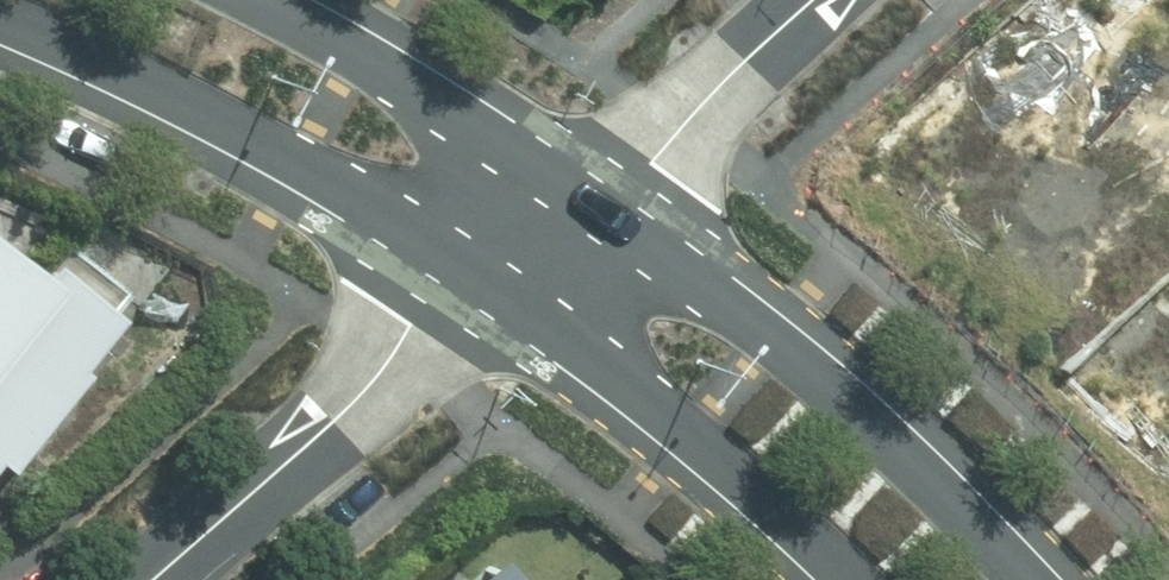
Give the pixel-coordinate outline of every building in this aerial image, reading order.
[(0,245),(0,464),(72,374),(55,360),(90,316),(0,245)]
